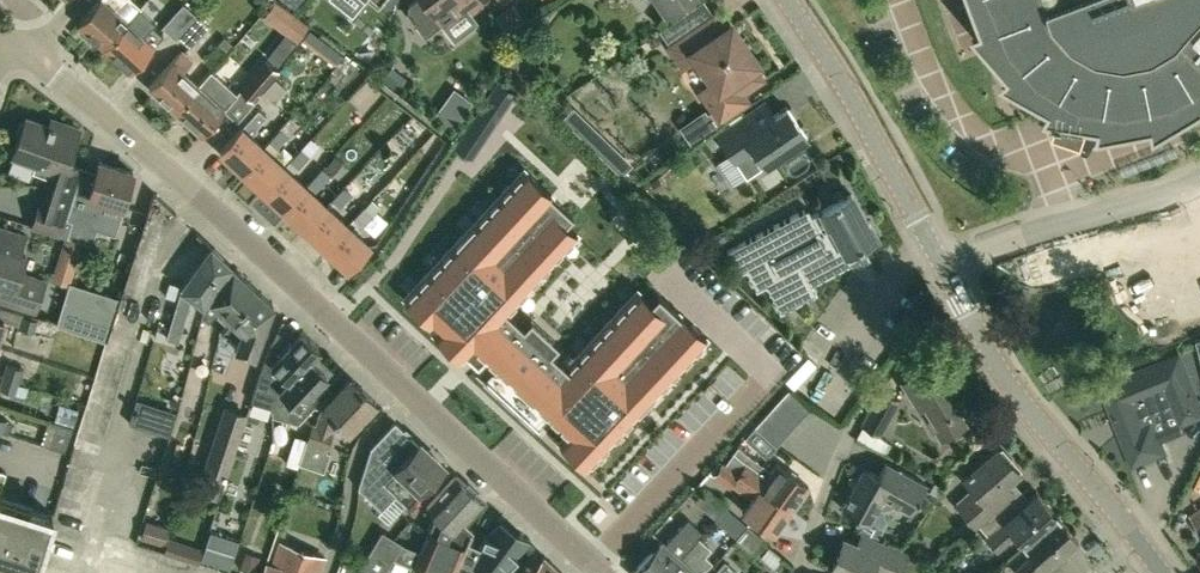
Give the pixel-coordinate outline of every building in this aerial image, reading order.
[(133,0),(98,0),(78,23),(104,46),(126,22),(140,6),(133,0)] [(481,2),(480,0),(414,0),(407,5),(407,12),(424,35),(441,22),(442,23),(464,6),(468,12),(481,2)] [(663,11),(679,0),(655,0),(663,11)] [(982,26),(973,29),(1008,70),(1000,77),(1048,104),(1043,112),(1098,122),(1097,132),(1150,122),(1152,132),(1199,104),(1199,0),(972,0),(982,26)] [(743,89),(760,77),(751,64),(755,61),(729,23),(725,26),(716,12),(710,17),(699,1),(659,28),(670,44),(668,45),(682,64),(691,58),(708,83),(696,91),(717,123),(751,100),(743,89)] [(179,34),(196,14),(183,2),(162,26),(174,38),(179,33),(179,34)] [(196,14),(179,34),(191,44),(209,25),(196,14)] [(126,22),(104,46),(131,70),(162,34),(151,24),(141,36),(126,22)] [(342,54),(309,29),(302,38),(335,62),(342,54)] [(204,58),(214,67),(233,45),(223,36),(204,58)] [(149,86),(175,109),(196,85),(181,72),(191,60),(180,50),(149,86)] [(255,97),(274,75),(276,74),(279,70),(278,69),(265,58),(235,93),(251,107),(258,100),(255,97)] [(202,133),(233,97),(207,74),(197,85),(196,85),(175,109),(202,133)] [(275,77),(262,92),(273,102),(286,88),(275,77)] [(472,157),(510,117),(496,103),(457,143),(472,157)] [(744,115),(716,134),(745,176),(805,135),(785,105),(752,128),(744,115)] [(593,148),(604,136),(573,106),(562,117),(561,118),(592,148),(593,148)] [(258,108),(241,127),(220,149),(242,169),(262,147),(251,136),(257,128),(256,127),(265,116),(258,108)] [(707,114),(704,110),(679,127),(691,145),(719,126),(709,112),(707,114)] [(71,220),(69,219),(78,190),(76,189),(83,168),(68,163),(80,130),(58,122),(56,128),(25,117),(12,155),(35,163),(32,172),(46,177),(31,227),(60,236),(60,234),(66,236),(67,235),(71,220)] [(262,147),(242,169),(263,189),(283,167),(270,154),(288,136),(295,128),(286,120),(279,128),(262,147)] [(309,155),(300,148),(290,159),(298,167),(309,155)] [(95,227),(114,233),(133,172),(100,161),(89,193),(78,190),(69,219),(71,220),(67,235),(90,242),(95,227)] [(304,186),(283,167),(263,189),(284,208),(304,186)] [(305,228),(325,205),(313,194),(330,175),(321,167),(304,186),(284,208),(305,228)] [(523,167),(404,296),(431,320),(427,325),(461,357),(473,345),(566,433),(559,439),(587,465),(706,337),(657,292),(650,300),(637,288),(566,364),(550,349),(558,341),(530,315),(522,324),(506,308),(577,233),(564,221),(572,212),(523,167)] [(331,198),(339,206),(351,194),(342,186),(331,198)] [(816,293),(810,283),(861,255),(856,245),(875,235),(868,221),(865,223),(849,193),(810,214),(807,208),(727,251),(738,272),(746,269),(756,289),(765,284),(780,312),(816,293)] [(325,205),(305,228),(326,247),(346,225),(333,212),(325,205)] [(363,205),(352,218),(361,226),(372,214),(363,205)] [(346,225),(326,247),(347,267),(368,245),(355,233),(346,225)] [(36,311),(46,280),(20,272),(25,255),(20,253),(25,235),(0,227),(0,299),(36,311)] [(66,236),(59,258),(75,263),(82,241),(66,236)] [(191,294),(202,302),(229,264),(210,245),(181,286),(169,325),(166,336),(177,340),(191,294)] [(230,320),(257,290),(232,268),(214,294),(204,305),(201,314),(208,320),(218,309),(230,320)] [(69,283),(56,324),(72,329),(85,288),(69,283)] [(112,322),(98,318),(105,295),(85,288),(72,329),(106,340),(112,322)] [(257,290),(230,320),(242,331),(235,349),(255,356),(273,305),(257,290)] [(38,319),(23,315),(19,329),(33,333),(38,319)] [(277,390),(278,389),(279,389),(318,348),(300,331),(281,351),(270,341),(261,368),(256,383),(277,390)] [(298,423),(314,405),(305,397),(331,370),(313,353),(318,348),(279,389),(296,406),(289,414),(298,423)] [(1103,386),(1133,464),(1165,452),(1153,423),(1175,414),(1180,425),(1199,416),(1199,409),(1180,355),(1103,386)] [(931,358),(900,377),(912,395),(917,392),(933,418),(928,421),(939,438),(963,423),(952,406),(959,403),(931,358)] [(6,364),(3,374),(19,379),(22,369),(6,364)] [(19,379),(2,374),(0,382),(0,387),(15,392),(19,379)] [(297,466),(299,462),(323,470),(329,451),(326,450),(333,431),(330,430),(334,418),(345,430),(373,401),(349,377),(321,408),(315,425),(311,423),(306,438),(295,434),(285,462),(297,466)] [(808,407),(786,388),(753,425),(775,445),(808,407)] [(879,435),(900,399),(881,388),(860,425),(879,435)] [(137,398),(129,422),(156,431),(163,406),(137,398)] [(163,406),(156,431),(168,434),(175,410),(163,406)] [(226,408),(206,467),(220,471),(225,473),(244,414),(226,408)] [(12,421),(0,417),(0,431),(8,434),(12,421)] [(48,419),(40,443),(64,451),(72,427),(48,419)] [(418,442),(417,443),(393,421),(370,446),(370,445),(369,446),(369,447),(357,486),(380,508),(395,493),(408,505),(421,491),(419,490),(442,464),(418,442)] [(765,456),(775,445),(753,425),(747,432),(743,437),(744,438),(765,456)] [(1018,487),(1009,476),(1017,469),(996,445),(966,472),(961,476),(972,487),(954,503),(968,519),(956,529),(962,536),(976,523),(1018,487)] [(735,447),(725,463),(791,509),(807,485),(775,462),(763,478),(759,476),(761,473),(746,463),(749,457),(735,447)] [(773,533),(791,509),(725,463),(722,461),(712,476),(729,488),(732,483),(746,493),(748,490),(752,493),(741,510),(773,533)] [(841,507),(868,523),(878,506),(882,508),(891,506),(893,501),(910,511),(925,484),(884,461),(877,474),(864,467),(841,507)] [(473,529),(463,521),(482,499),(455,474),(426,506),(435,514),(419,550),(414,564),(410,572),(454,572),(473,529)] [(1018,487),(976,523),(985,532),(981,535),(993,548),(1011,532),(1021,542),(1055,512),(1035,489),(1027,497),(1018,487)] [(723,505),(709,494),(700,505),(713,516),(723,505)] [(49,511),(0,496),(0,572),(30,572),(49,511)] [(1191,515),(1199,528),(1199,509),(1191,515)] [(1021,542),(1029,552),(1011,568),(1016,572),(1032,572),(1041,565),(1041,567),(1076,537),(1055,512),(1021,542)] [(139,534),(164,542),(167,534),(170,523),(145,515),(139,534)] [(632,572),(664,572),(691,542),(696,536),(700,531),(685,518),(663,543),(660,540),(630,572),(632,572)] [(738,538),(748,526),(741,519),(730,531),(738,538)] [(467,572),(501,572),(502,570),(501,568),(505,564),(507,566),(517,556),(514,553),(517,550),(524,542),(520,538),(501,521),(487,536),(484,534),(481,541),(484,543),(482,548),(468,542),(455,572),(457,572),(458,569),(467,572)] [(737,538),(746,546),(757,533),(748,526),(738,538),(737,538)] [(239,540),(210,530),(205,546),(201,559),(229,568),(239,540)] [(394,555),(402,543),(381,530),(357,571),(356,570),(355,572),(383,572),(394,555)] [(163,546),(201,559),(205,546),(167,534),(164,542),(163,546)] [(876,536),(871,549),(839,535),(826,566),(841,572),(867,572),(868,571),(873,572),(896,572),(906,549),(901,547),(876,536)] [(664,572),(697,572),(709,560),(702,554),(708,547),(696,536),(691,542),(664,572)] [(280,541),(272,564),(266,562),(262,572),(318,572),(323,556),(280,541)] [(782,557),(769,545),(760,556),(773,567),(782,557)] [(542,555),(526,572),(562,572),(542,555)] [(735,570),(724,559),(711,572),(733,572),(735,570)]
